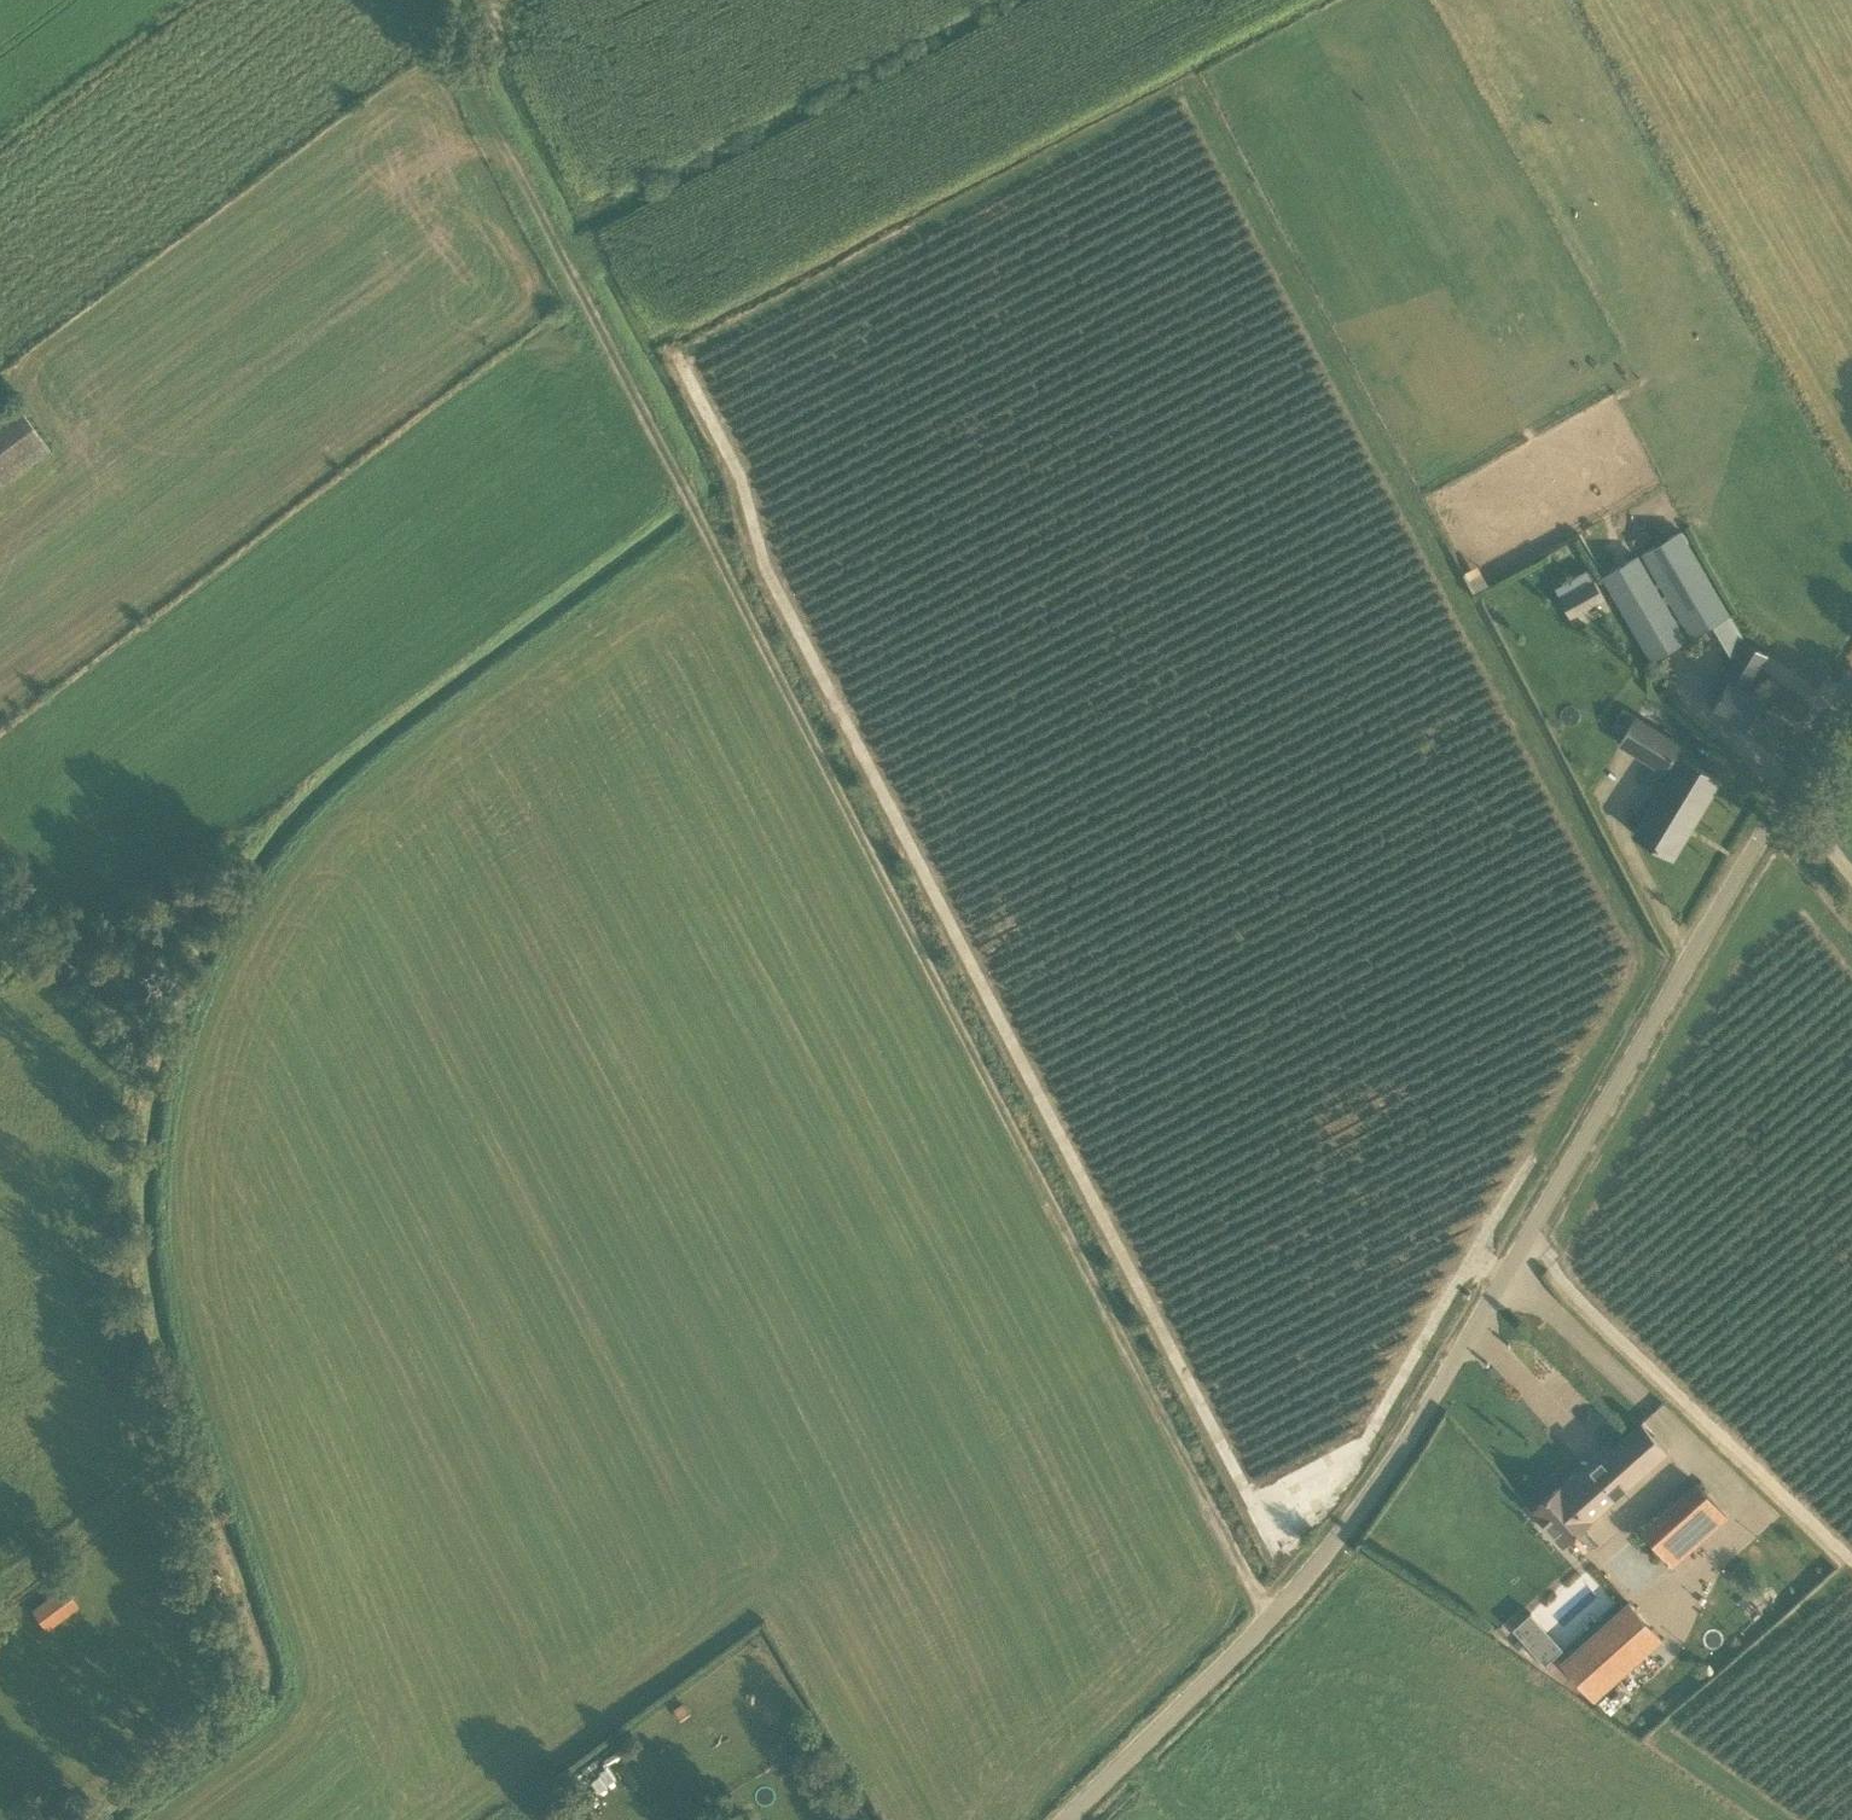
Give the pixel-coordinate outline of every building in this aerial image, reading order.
[(50,449),(14,401),(0,411),(0,487),(50,449)] [(1744,640),(1681,530),(1640,553),(1602,574),(1651,661),(1712,624),(1732,657),(1721,676),(1733,685),(1719,712),(1745,728),(1763,698),(1747,689),(1768,653),(1744,640)] [(1571,617),(1604,598),(1594,580),(1560,598),(1571,617)] [(1664,772),(1682,743),(1622,707),(1611,725),(1625,733),(1618,745),(1664,772)] [(1672,856),(1718,779),(1680,756),(1633,832),(1672,856)] [(1563,1543),(1667,1451),(1668,1451),(1642,1421),(1612,1447),(1608,1443),(1533,1509),(1563,1543)] [(1673,1564),(1727,1517),(1696,1481),(1642,1529),(1673,1564)] [(47,1628),(80,1606),(66,1584),(32,1606),(47,1628)] [(1578,1655),(1567,1664),(1593,1694),(1662,1636),(1634,1609),(1633,1608),(1598,1637),(1578,1655)] [(1530,1612),(1512,1627),(1543,1663),(1561,1648),(1530,1612)] [(792,1742),(792,1755),(802,1755),(802,1742),(792,1742)]
